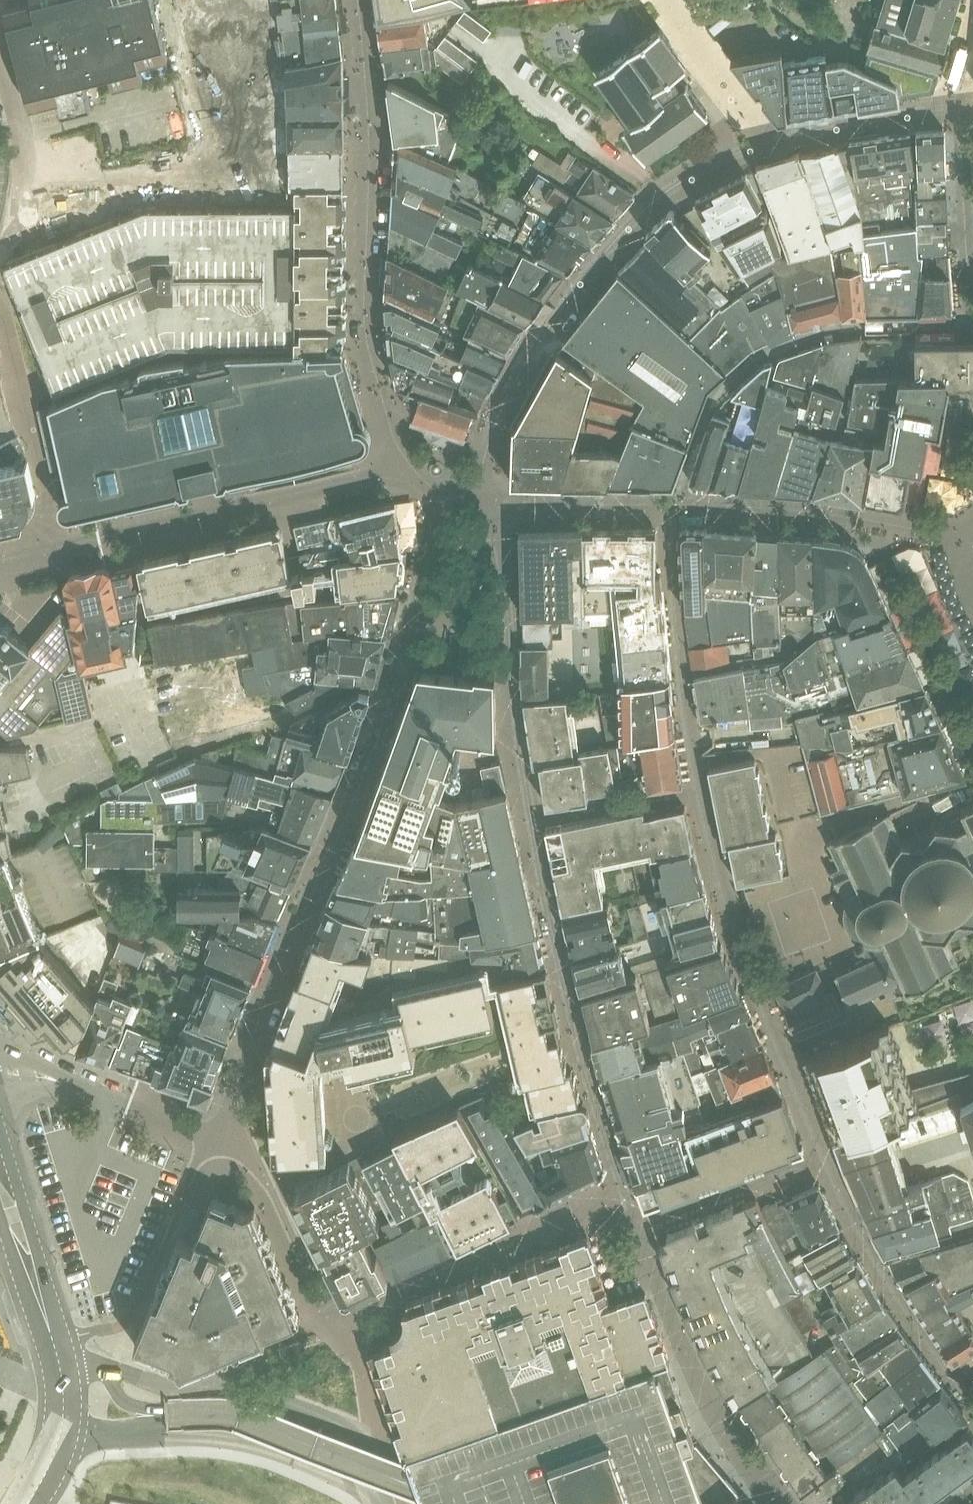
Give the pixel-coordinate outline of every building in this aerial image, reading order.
[(5,6),(30,106),(44,103),(58,99),(61,113),(92,106),(84,78),(110,71),(114,85),(144,78),(140,64),(168,56),(154,0),(30,0),(5,6)] [(195,34),(198,34),(201,33),(206,49),(228,42),(251,35),(256,34),(250,15),(244,16),(240,0),(185,0),(195,34)] [(198,34),(202,48),(200,48),(201,57),(201,110),(205,110),(205,126),(210,126),(210,140),(209,140),(209,192),(261,191),(261,188),(281,188),(281,185),(280,90),(272,91),(272,65),(286,65),(281,44),(268,2),(258,4),(257,0),(240,0),(244,16),(250,15),(256,34),(251,35),(228,42),(206,49),(201,33),(198,34)] [(287,66),(288,113),(342,113),(342,56),(342,53),(340,33),(338,13),(336,0),(281,0),(282,3),(283,10),(278,10),(278,12),(278,22),(281,22),(281,42),(287,66)] [(379,16),(423,11),(452,3),(463,0),(373,0),(376,17),(379,16)] [(877,24),(876,24),(876,23),(874,23),(872,29),(868,42),(866,49),(868,49),(868,52),(863,68),(844,60),(826,63),(825,55),(783,62),(781,50),(731,58),(749,82),(778,120),(787,119),(817,114),(817,115),(821,118),(828,117),(830,112),(900,100),(899,95),(933,90),(937,79),(939,70),(940,70),(940,71),(941,71),(943,65),(944,65),(948,52),(947,52),(949,45),(947,44),(947,45),(945,44),(947,37),(946,37),(957,1),(958,1),(958,0),(885,0),(877,24)] [(457,20),(464,25),(471,15),(465,10),(457,20)] [(382,44),(382,45),(428,39),(424,13),(423,13),(379,18),(382,44)] [(470,30),(478,20),(471,15),(464,25),(470,30)] [(477,35),(485,25),(478,20),(470,30),(477,35)] [(485,25),(477,35),(484,40),(491,30),(485,25)] [(598,77),(620,108),(625,115),(620,119),(628,130),(627,131),(645,158),(669,140),(708,112),(678,70),(683,67),(686,66),(661,29),(598,77)] [(437,46),(444,51),(452,41),(445,35),(437,46)] [(386,72),(431,65),(439,64),(461,82),(476,90),(481,83),(428,39),(382,45),(386,72)] [(444,51),(451,56),(459,46),(452,41),(444,51)] [(465,51),(459,46),(451,56),(457,61),(465,51)] [(457,61),(464,66),(472,56),(465,51),(457,61)] [(478,61),(472,56),(464,66),(471,71),(478,61)] [(389,95),(395,139),(414,138),(414,142),(419,142),(419,147),(450,160),(464,119),(417,95),(387,81),(389,95)] [(342,113),(288,113),(288,147),(343,147),(342,134),(342,113)] [(919,173),(920,181),(946,180),(946,178),(945,129),(944,129),(942,129),(938,129),(936,129),(936,130),(915,131),(918,173),(919,173)] [(910,132),(876,137),(886,198),(889,220),(909,217),(908,204),(912,203),(910,181),(913,177),(914,170),(914,158),(910,132)] [(858,190),(860,202),(886,198),(876,137),(850,141),(858,190)] [(516,226),(514,230),(518,232),(521,226),(531,208),(520,202),(457,165),(450,163),(395,139),(394,165),(447,187),(447,189),(516,226)] [(865,242),(863,223),(860,202),(858,190),(850,141),(848,141),(838,143),(838,145),(837,147),(801,154),(801,152),(800,152),(799,152),(799,154),(832,240),(850,235),(850,237),(853,236),(855,243),(865,242)] [(343,147),(288,147),(290,185),(344,186),(343,147)] [(540,167),(564,182),(616,216),(635,196),(616,183),(594,166),(585,179),(572,170),(579,157),(569,150),(561,163),(540,150),(533,163),(540,167)] [(788,253),(789,256),(808,252),(816,250),(833,246),(835,245),(832,240),(799,154),(799,152),(756,165),(772,210),(785,246),(788,253)] [(394,165),(392,189),(438,207),(437,208),(508,242),(514,230),(516,226),(447,189),(447,187),(394,165)] [(593,241),(614,219),(539,169),(521,200),(538,209),(550,216),(593,241)] [(760,202),(748,177),(746,173),(723,185),(696,199),(713,226),(732,216),(734,220),(724,225),(728,234),(725,235),(724,235),(720,237),(740,269),(785,246),(772,210),(769,212),(769,213),(766,214),(763,209),(745,219),(741,211),(760,202)] [(946,180),(920,181),(914,181),(916,221),(947,220),(948,220),(947,190),(946,180)] [(344,199),(344,190),(341,190),(341,189),(298,188),(298,190),(296,190),(296,198),(295,208),(295,226),(343,226),(344,199)] [(453,219),(392,190),(390,221),(457,254),(463,241),(447,233),(453,219)] [(170,343),(296,343),(296,326),(296,306),(296,286),(296,266),(295,246),(295,226),(295,208),(144,207),(132,213),(121,217),(117,208),(85,194),(85,195),(71,226),(75,235),(49,246),(39,250),(14,260),(7,263),(5,263),(3,264),(10,281),(14,290),(48,375),(54,389),(55,389),(88,376),(170,343)] [(591,243),(531,208),(521,226),(518,232),(522,234),(518,241),(567,269),(591,243)] [(712,248),(673,210),(670,210),(654,226),(646,234),(653,241),(690,278),(702,267),(697,262),(712,248)] [(916,221),(916,225),(917,249),(917,254),(922,254),(948,255),(947,220),(916,221)] [(390,236),(389,253),(444,278),(450,264),(454,255),(390,224),(390,236)] [(917,313),(919,313),(922,254),(917,254),(917,249),(916,225),(892,228),(891,224),(883,226),(885,240),(860,243),(860,246),(861,255),(865,316),(905,313),(905,314),(917,314),(917,313)] [(343,226),(295,226),(295,246),(343,246),(343,226)] [(488,267),(547,296),(565,273),(501,241),(488,267)] [(618,272),(688,338),(709,317),(722,307),(690,278),(653,241),(644,251),(641,248),(630,259),(618,272)] [(343,246),(295,246),(296,266),(343,266),(343,246)] [(778,273),(795,331),(815,325),(839,318),(844,317),(837,274),(833,251),(833,248),(833,246),(816,250),(808,252),(789,256),(775,260),(778,273)] [(833,251),(837,274),(844,317),(865,316),(861,255),(860,246),(833,251)] [(948,255),(922,254),(919,313),(948,311),(952,306),(948,255)] [(388,255),(386,295),(390,294),(434,315),(448,283),(388,255)] [(750,288),(778,273),(775,260),(742,276),(750,288)] [(499,287),(490,303),(527,322),(544,300),(544,299),(545,298),(470,262),(458,286),(464,290),(471,294),(476,283),(485,288),(488,282),(499,287)] [(296,286),(335,286),(343,286),(343,266),(296,266),(296,286)] [(688,338),(618,272),(600,295),(563,341),(595,364),(644,398),(661,369),(660,368),(688,338)] [(750,289),(743,293),(771,342),(793,331),(795,331),(778,273),(750,289)] [(296,306),(335,306),(343,306),(343,286),(335,286),(296,286),(296,306)] [(451,324),(509,350),(527,322),(490,303),(471,294),(464,290),(451,324)] [(709,317),(688,338),(660,368),(661,369),(644,398),(636,411),(628,433),(622,446),(617,461),(608,483),(671,484),(707,389),(751,352),(768,342),(769,343),(771,342),(743,293),(722,307),(709,317)] [(442,319),(434,315),(390,294),(386,295),(388,324),(440,345),(445,333),(436,329),(442,319)] [(335,306),(296,306),(296,326),(343,327),(343,306),(335,306)] [(459,353),(448,348),(440,345),(388,324),(390,352),(451,375),(459,353)] [(343,327),(296,326),(296,343),(296,349),(335,348),(343,348),(343,327)] [(468,343),(445,333),(440,345),(448,348),(459,353),(498,370),(508,351),(471,334),(468,343)] [(894,337),(862,338),(859,348),(867,349),(868,351),(868,356),(895,356),(894,337)] [(854,361),(861,338),(824,343),(813,384),(834,392),(844,395),(849,379),(854,361)] [(563,482),(563,483),(595,364),(563,341),(545,370),(514,425),(512,462),(512,481),(551,482),(563,482)] [(874,431),(873,436),(862,500),(870,502),(898,507),(899,507),(900,507),(900,506),(901,506),(902,506),(902,505),(903,505),(904,504),(905,503),(905,502),(911,468),(920,469),(920,470),(922,470),(929,430),(939,432),(941,432),(946,406),(946,403),(949,386),(950,383),(956,382),(956,380),(971,380),(972,380),(972,341),(965,341),(955,341),(916,342),(915,374),(899,375),(854,377),(847,420),(875,425),(874,431)] [(813,386),(813,384),(824,343),(823,343),(780,358),(779,359),(778,360),(777,362),(773,377),(813,386)] [(60,500),(60,501),(60,502),(60,504),(59,504),(60,506),(61,508),(62,509),(63,511),(64,512),(65,513),(67,513),(69,514),(70,514),(73,513),(179,489),(179,490),(180,490),(181,491),(181,492),(190,490),(192,484),(191,484),(215,479),(219,484),(227,481),(227,480),(228,479),(229,478),(308,460),(334,454),(358,447),(355,426),(363,423),(363,422),(364,422),(343,353),(344,352),(344,350),(343,348),(335,348),(296,349),(213,351),(146,363),(58,401),(50,404),(65,475),(60,476),(59,476),(58,477),(57,478),(56,479),(56,480),(56,481),(56,482),(56,484),(57,485),(58,486),(59,486),(60,487),(61,487),(62,487),(63,486),(65,494),(64,495),(62,496),(61,497),(61,499),(60,500)] [(455,376),(451,375),(390,352),(390,353),(398,382),(405,385),(448,399),(456,377),(455,376)] [(451,375),(455,376),(456,377),(461,379),(487,390),(498,370),(459,353),(451,375)] [(731,394),(739,398),(761,408),(767,384),(772,361),(763,364),(742,382),(731,394)] [(644,398),(595,364),(563,483),(608,483),(617,461),(622,446),(628,433),(636,411),(644,398)] [(92,384),(88,376),(55,389),(58,398),(92,384)] [(767,384),(761,408),(741,487),(751,488),(775,489),(793,429),(780,426),(781,420),(785,421),(787,417),(795,419),(798,411),(800,412),(805,413),(811,393),(812,389),(792,383),(789,390),(767,384)] [(463,431),(468,433),(486,393),(461,384),(455,401),(448,399),(405,385),(402,394),(414,399),(410,413),(415,415),(414,416),(463,433),(463,431)] [(805,413),(800,412),(777,489),(811,491),(813,492),(814,492),(836,420),(823,416),(829,399),(811,393),(805,413)] [(741,487),(761,408),(739,398),(729,420),(710,486),(738,487),(741,487)] [(709,486),(710,486),(729,420),(714,413),(708,426),(707,428),(699,453),(691,479),(691,480),(691,482),(692,483),(693,484),(694,484),(695,485),(709,486)] [(841,421),(836,420),(814,492),(862,500),(873,436),(874,431),(846,427),(843,440),(837,439),(841,421)] [(25,448),(18,435),(0,446),(0,453),(4,460),(25,448)] [(28,462),(0,468),(0,527),(20,523),(31,495),(34,494),(34,495),(35,495),(28,462)] [(300,552),(302,563),(304,562),(340,557),(355,555),(401,551),(402,551),(396,502),(395,502),(373,507),(294,525),(298,546),(330,538),(332,545),(300,552)] [(523,684),(523,699),(557,697),(567,696),(580,695),(579,683),(549,685),(546,648),(554,647),(552,613),(584,612),(584,577),(585,529),(585,528),(583,528),(519,530),(520,567),(521,586),(523,662),(522,662),(522,684),(523,684)] [(304,562),(302,563),(288,566),(280,529),(274,530),(189,549),(145,559),(138,560),(139,564),(150,606),(151,605),(154,617),(167,614),(164,602),(263,580),(265,588),(269,588),(271,596),(299,590),(299,592),(319,590),(317,571),(330,570),(341,569),(340,557),(304,562)] [(655,533),(655,529),(619,529),(585,529),(584,577),(584,612),(609,611),(611,624),(613,624),(616,649),(614,650),(618,683),(670,677),(670,675),(669,675),(666,647),(662,598),(663,598),(660,572),(655,572),(655,533)] [(705,529),(687,529),(685,529),(684,529),(683,530),(682,531),(681,532),(680,533),(679,535),(679,536),(683,606),(706,604),(705,577),(705,529)] [(707,530),(705,529),(705,577),(706,604),(683,607),(686,625),(692,667),(727,662),(722,615),(719,615),(720,598),(751,598),(752,587),(753,581),(754,581),(757,534),(726,532),(707,531),(707,530)] [(753,581),(752,587),(751,598),(754,658),(761,657),(761,644),(780,643),(780,630),(778,612),(779,608),(779,536),(757,534),(754,581),(753,581)] [(815,634),(815,606),(815,595),(815,538),(779,536),(779,608),(778,612),(780,630),(795,630),(804,643),(815,634)] [(815,538),(815,595),(815,606),(821,605),(879,585),(866,559),(865,556),(864,556),(862,554),(861,552),(858,550),(856,548),(852,546),(853,546),(849,544),(844,542),(840,541),(815,538)] [(355,555),(340,557),(341,569),(330,570),(334,592),(344,590),(344,592),(397,586),(401,551),(355,555)] [(99,569),(71,575),(67,581),(67,585),(76,621),(73,622),(80,651),(64,669),(66,671),(83,668),(125,659),(123,650),(135,647),(140,588),(134,566),(105,572),(99,569)] [(879,585),(821,605),(829,630),(890,611),(890,610),(889,607),(879,585)] [(226,609),(150,622),(151,628),(151,630),(156,660),(250,644),(254,664),(240,666),(246,692),(268,687),(264,670),(272,669),(315,660),(316,652),(320,652),(359,656),(361,654),(379,657),(388,622),(395,594),(306,599),(304,598),(272,600),(246,606),(226,609)] [(73,622),(72,619),(62,611),(31,650),(0,625),(0,728),(8,735),(33,729),(51,705),(60,703),(64,721),(94,713),(83,668),(66,671),(64,669),(80,651),(73,622)] [(890,611),(829,630),(815,634),(804,643),(785,661),(781,661),(789,687),(793,685),(837,672),(847,669),(908,649),(890,611)] [(908,649),(847,669),(837,672),(793,685),(798,712),(834,705),(923,683),(908,649)] [(264,670),(268,687),(284,698),(297,709),(343,685),(344,676),(373,679),(379,657),(361,654),(359,656),(320,652),(316,652),(315,660),(272,669),(264,670)] [(798,712),(793,685),(789,687),(781,661),(747,669),(693,677),(700,722),(701,722),(754,714),(798,712)] [(537,930),(535,920),(520,852),(506,791),(499,763),(480,767),(488,795),(457,803),(458,810),(435,800),(439,789),(442,790),(450,768),(446,767),(459,734),(473,735),(496,739),(496,738),(495,675),(495,674),(475,672),(419,669),(403,715),(398,727),(372,805),(371,805),(360,835),(359,834),(356,842),(399,850),(435,856),(436,876),(436,888),(435,891),(438,955),(450,956),(473,956),(471,944),(537,930)] [(670,681),(670,677),(618,683),(619,742),(638,740),(638,739),(669,734),(674,734),(671,705),(673,705),(670,681)] [(803,744),(832,742),(855,743),(889,736),(942,724),(941,721),(925,686),(824,713),(823,711),(796,718),(802,742),(803,744)] [(270,733),(274,734),(288,737),(349,754),(370,691),(361,688),(328,707),(327,705),(317,712),(293,724),(270,731),(270,733)] [(587,791),(605,788),(598,746),(575,750),(567,696),(557,697),(523,699),(533,764),(540,763),(546,803),(588,797),(587,791)] [(966,775),(942,724),(889,736),(904,792),(966,775)] [(336,784),(348,754),(349,754),(288,737),(274,734),(269,753),(254,749),(250,737),(239,741),(240,745),(235,764),(332,794),(336,784)] [(619,742),(598,746),(605,788),(615,787),(614,777),(644,774),(646,789),(682,783),(675,734),(674,734),(669,734),(638,739),(638,740),(619,742)] [(904,792),(889,736),(855,743),(832,742),(803,744),(820,814),(904,792)] [(32,771),(26,747),(0,746),(0,779),(32,771)] [(101,801),(102,829),(155,830),(155,820),(156,804),(170,797),(199,795),(198,753),(197,753),(101,801)] [(235,764),(198,753),(199,795),(170,797),(156,804),(155,820),(219,819),(235,764)] [(784,871),(776,833),(770,834),(755,757),(709,767),(711,780),(717,778),(720,791),(714,793),(718,817),(725,816),(727,829),(721,830),(724,843),(730,842),(737,880),(784,871)] [(314,837),(332,794),(235,764),(219,819),(223,819),(227,801),(232,802),(234,797),(248,801),(256,803),(273,808),(271,817),(281,820),(279,826),(314,837)] [(867,959),(835,973),(849,1003),(884,988),(888,997),(905,989),(908,994),(911,993),(909,988),(940,974),(942,979),(946,977),(944,972),(960,965),(948,939),(962,932),(964,937),(968,935),(965,930),(972,927),(972,800),(931,819),(933,824),(919,831),(917,826),(914,827),(916,832),(902,839),(890,812),(873,820),(871,815),(868,816),(870,821),(839,836),(837,831),(834,832),(836,837),(828,841),(833,853),(829,855),(830,858),(835,856),(839,866),(830,870),(836,883),(833,884),(834,887),(838,885),(845,901),(845,904),(844,907),(844,910),(844,913),(844,916),(845,919),(846,922),(847,924),(848,927),(850,930),(852,932),(854,934),(856,936),(855,939),(855,940),(855,941),(855,943),(855,944),(856,945),(856,946),(857,947),(859,947),(860,947),(861,947),(867,959)] [(6,855),(12,853),(1,801),(0,801),(0,858),(6,855)] [(684,806),(682,806),(676,808),(645,814),(644,808),(638,809),(635,810),(624,812),(562,825),(546,828),(554,868),(562,909),(604,900),(595,862),(632,854),(650,850),(651,856),(693,848),(686,814),(685,809),(684,806)] [(83,842),(82,811),(63,821),(72,843),(83,842)] [(208,869),(231,869),(233,868),(237,870),(250,875),(252,871),(277,880),(290,889),(292,885),(294,882),(293,882),(297,872),(298,873),(299,871),(298,871),(301,865),(302,864),(301,863),(304,857),(305,857),(305,856),(309,846),(310,846),(311,844),(264,826),(250,828),(250,833),(224,836),(223,832),(207,835),(208,869)] [(155,843),(155,830),(102,829),(88,828),(88,862),(155,864),(155,843)] [(194,834),(178,834),(179,870),(195,870),(194,834)] [(355,842),(345,864),(355,866),(361,866),(385,871),(395,872),(395,868),(423,872),(423,878),(436,876),(435,856),(399,850),(356,842),(355,842)] [(652,878),(698,868),(694,851),(693,848),(647,858),(652,878)] [(42,938),(18,883),(24,880),(21,875),(16,878),(11,866),(9,863),(6,855),(0,858),(0,956),(42,938)] [(337,883),(380,893),(429,891),(435,891),(436,888),(418,885),(419,880),(394,877),(395,872),(385,871),(361,866),(355,866),(345,864),(337,883)] [(228,915),(242,915),(241,901),(278,917),(291,889),(290,889),(277,880),(252,871),(250,875),(237,870),(233,868),(231,869),(217,887),(217,889),(180,888),(180,915),(214,915),(228,915)] [(704,887),(698,868),(652,878),(657,899),(665,897),(704,887)] [(430,913),(429,891),(380,893),(337,883),(329,902),(364,915),(371,918),(377,902),(395,907),(402,911),(430,913)] [(682,952),(719,942),(715,927),(711,910),(710,911),(704,887),(667,897),(682,952)] [(364,915),(329,902),(327,905),(321,921),(353,935),(356,936),(375,937),(379,927),(383,928),(383,932),(386,935),(418,937),(420,927),(378,921),(371,918),(364,915)] [(563,914),(567,935),(613,924),(609,903),(563,914)] [(638,932),(634,933),(636,940),(649,937),(641,905),(632,907),(638,932)] [(256,914),(242,915),(228,915),(214,915),(211,921),(207,919),(203,930),(216,932),(230,937),(265,951),(276,922),(256,914)] [(146,924),(141,938),(148,941),(174,952),(183,928),(174,924),(169,915),(150,917),(144,918),(144,919),(143,922),(146,924)] [(321,921),(314,940),(347,952),(414,954),(417,944),(384,941),(380,944),(379,949),(375,949),(375,937),(356,936),(353,935),(321,921)] [(567,935),(572,956),(609,948),(618,946),(613,924),(567,935)] [(252,984),(265,951),(230,937),(216,932),(203,930),(200,929),(198,935),(212,941),(203,963),(252,984)] [(471,944),(473,956),(492,957),(541,947),(537,930),(471,944)] [(148,941),(141,938),(123,931),(114,957),(138,967),(148,941)] [(42,938),(0,956),(0,965),(2,967),(0,968),(0,980),(11,993),(7,997),(27,1020),(32,1016),(41,1027),(45,1023),(52,1032),(63,1044),(66,1042),(78,1046),(92,1013),(96,1000),(42,938)] [(438,955),(414,954),(347,952),(314,940),(303,969),(336,982),(342,968),(364,976),(391,977),(391,975),(416,976),(416,967),(449,968),(450,956),(438,955)] [(721,942),(719,942),(666,959),(672,976),(678,973),(681,982),(730,964),(730,963),(730,962),(729,962),(729,961),(727,956),(727,955),(726,955),(727,955),(726,954),(726,953),(721,944),(721,943),(721,942),(721,943),(721,942)] [(500,980),(534,973),(533,967),(545,964),(541,947),(492,957),(495,973),(498,972),(500,980)] [(617,975),(627,972),(620,947),(610,950),(609,948),(573,959),(577,973),(576,973),(581,989),(618,978),(617,975)] [(658,966),(661,978),(669,976),(665,964),(658,966)] [(706,1005),(742,992),(742,991),(742,990),(741,989),(737,980),(737,979),(737,978),(736,977),(734,972),(733,971),(734,971),(733,970),(733,969),(730,964),(681,982),(678,973),(672,976),(679,998),(684,1012),(695,1007),(696,1009),(706,1005)] [(661,978),(658,966),(650,968),(654,980),(661,978)] [(334,1005),(329,1003),(333,992),(336,982),(303,969),(299,979),(297,978),(291,994),(294,995),(295,995),(283,1027),(282,1027),(279,1026),(273,1042),(276,1043),(273,1051),(271,1051),(267,1051),(269,1072),(272,1072),(273,1072),(276,1112),(275,1112),(272,1113),(273,1133),(276,1133),(277,1133),(279,1153),(323,1151),(323,1148),(317,1082),(324,1082),(333,1081),(332,1066),(345,1063),(347,1067),(351,1086),(363,1083),(369,1082),(367,1075),(366,1070),(365,1067),(365,1064),(415,1052),(412,1043),(411,1037),(494,1017),(493,1013),(487,990),(493,989),(492,982),(489,967),(394,989),(397,1003),(336,1017),(329,1019),(334,1005)] [(654,980),(650,968),(643,970),(647,982),(654,980)] [(849,1015),(843,1002),(838,1005),(832,990),(827,992),(816,969),(774,988),(793,1029),(794,1029),(797,1036),(849,1015)] [(200,991),(242,1008),(251,986),(214,971),(213,972),(208,970),(204,981),(185,973),(181,984),(196,989),(200,991)] [(500,980),(492,982),(493,989),(497,988),(513,1056),(515,1064),(519,1063),(563,1053),(559,1039),(560,1038),(557,1022),(558,1021),(554,1003),(552,1003),(549,989),(551,989),(546,970),(534,973),(500,980)] [(643,970),(636,973),(639,984),(647,982),(643,970)] [(587,1010),(588,1011),(634,998),(631,989),(639,987),(636,973),(618,978),(581,989),(582,990),(582,991),(585,1001),(585,1002),(585,1003),(587,1009),(587,1010),(587,1011),(587,1010)] [(115,993),(119,983),(104,977),(100,988),(115,993)] [(668,981),(656,984),(659,992),(670,988),(668,981)] [(647,995),(659,992),(656,984),(645,988),(647,995)] [(646,1009),(639,987),(631,989),(634,998),(588,1011),(589,1017),(589,1018),(589,1019),(590,1019),(590,1020),(591,1026),(591,1027),(591,1028),(593,1038),(593,1039),(593,1040),(650,1023),(646,1009)] [(672,996),(670,988),(659,992),(661,999),(672,996)] [(242,1009),(242,1008),(200,991),(196,989),(190,1005),(194,1007),(191,1013),(176,1007),(172,1015),(187,1021),(188,1022),(205,1028),(206,1024),(232,1035),(242,1009)] [(98,996),(96,1000),(92,1013),(78,1046),(75,1052),(77,1053),(80,1054),(81,1056),(83,1057),(84,1057),(86,1058),(89,1059),(92,1058),(95,1059),(95,1058),(96,1058),(95,1059),(103,1061),(103,1062),(105,1062),(115,1039),(118,1040),(128,1014),(137,1017),(142,1003),(134,1000),(116,992),(112,1001),(98,996)] [(693,1035),(704,1031),(751,1014),(742,992),(706,1005),(696,1009),(695,1007),(684,1012),(670,1017),(647,1024),(593,1040),(601,1072),(640,1060),(641,1061),(679,1051),(684,1049),(697,1046),(693,1035)] [(661,999),(659,992),(647,995),(650,1003),(661,999)] [(671,1003),(675,1014),(683,1012),(679,1000),(671,1003)] [(675,1014),(671,1003),(664,1005),(668,1017),(675,1014)] [(664,1005),(657,1008),(661,1019),(668,1017),(664,1005)] [(649,1010),(653,1022),(661,1019),(657,1008),(649,1010)] [(177,1045),(218,1063),(220,1063),(229,1039),(205,1028),(188,1022),(187,1021),(172,1015),(165,1012),(161,1021),(176,1027),(178,1024),(184,1026),(177,1045)] [(718,1062),(763,1045),(751,1014),(704,1031),(717,1062),(718,1062)] [(834,1137),(887,1117),(919,1106),(912,1086),(908,1077),(889,1025),(890,1025),(889,1023),(803,1055),(823,1108),(834,1137)] [(218,1064),(218,1063),(177,1045),(173,1044),(128,1025),(121,1045),(118,1044),(111,1062),(109,1066),(204,1096),(210,1093),(220,1067),(218,1064)] [(777,1078),(763,1045),(718,1062),(717,1062),(704,1067),(717,1099),(777,1078)] [(620,1133),(659,1122),(663,1132),(681,1126),(701,1120),(708,1118),(699,1092),(700,1091),(684,1049),(641,1061),(601,1072),(601,1073),(601,1074),(602,1074),(600,1077),(602,1083),(605,1083),(605,1084),(604,1084),(605,1086),(605,1085),(614,1114),(614,1115),(615,1116),(618,1126),(618,1127),(619,1127),(620,1133)] [(539,1112),(579,1103),(571,1068),(566,1069),(563,1053),(519,1063),(515,1064),(520,1087),(525,1086),(532,1114),(535,1113),(539,1112)] [(919,1106),(958,1091),(962,1103),(961,1104),(961,1105),(972,1099),(972,1069),(912,1086),(919,1106)] [(717,1099),(722,1113),(722,1115),(782,1092),(777,1078),(717,1099)] [(645,1204),(802,1147),(782,1092),(722,1115),(722,1113),(708,1118),(701,1120),(681,1126),(694,1163),(670,1171),(637,1182),(645,1204)] [(534,1151),(526,1155),(496,1101),(488,1105),(483,1096),(459,1106),(518,1215),(552,1198),(541,1181),(533,1166),(540,1162),(534,1151)] [(961,1105),(972,1139),(972,1099),(961,1105)] [(552,1142),(591,1129),(587,1114),(588,1112),(588,1111),(588,1109),(588,1107),(588,1106),(587,1105),(586,1104),(584,1103),(583,1102),(582,1102),(580,1102),(579,1103),(539,1112),(542,1122),(541,1122),(541,1123),(536,1124),(534,1120),(534,1121),(533,1119),(515,1127),(527,1147),(552,1139),(552,1142)] [(518,1215),(459,1106),(458,1106),(394,1135),(398,1143),(451,1248),(518,1215)] [(887,1117),(834,1137),(843,1164),(871,1229),(931,1212),(972,1199),(972,1195),(968,1179),(953,1171),(908,1185),(896,1147),(887,1117)] [(663,1132),(659,1122),(620,1133),(621,1135),(637,1182),(670,1171),(694,1163),(681,1126),(663,1132)] [(599,1175),(603,1165),(591,1129),(552,1142),(551,1142),(561,1171),(553,1175),(541,1181),(552,1198),(598,1175),(599,1175)] [(365,1160),(391,1211),(389,1212),(390,1215),(396,1212),(396,1213),(406,1209),(414,1225),(416,1225),(432,1257),(451,1248),(398,1143),(365,1160)] [(348,1161),(291,1189),(321,1248),(355,1230),(389,1212),(391,1211),(365,1160),(362,1154),(351,1159),(351,1158),(347,1160),(348,1161)] [(819,1185),(816,1186),(778,1203),(776,1199),(761,1207),(787,1253),(836,1227),(839,1226),(819,1185)] [(246,1210),(245,1210),(213,1197),(198,1232),(194,1230),(187,1240),(179,1236),(135,1344),(178,1362),(182,1372),(266,1337),(264,1332),(301,1317),(255,1206),(246,1210)] [(678,1299),(682,1309),(692,1329),(698,1343),(707,1361),(715,1374),(726,1392),(727,1394),(734,1390),(741,1401),(813,1352),(801,1332),(782,1300),(803,1287),(756,1197),(667,1233),(671,1242),(660,1245),(666,1264),(671,1280),(678,1299)] [(964,1220),(972,1217),(972,1199),(931,1212),(871,1229),(885,1254),(951,1234),(949,1224),(964,1220)] [(394,1276),(432,1257),(416,1225),(414,1225),(406,1209),(396,1213),(396,1212),(390,1215),(382,1219),(388,1229),(390,1228),(394,1235),(378,1242),(394,1276)] [(840,1228),(839,1226),(836,1227),(787,1253),(793,1264),(800,1279),(805,1287),(824,1276),(855,1259),(838,1229),(840,1228)] [(381,1281),(355,1230),(321,1248),(344,1293),(346,1292),(351,1294),(352,1296),(381,1281)] [(669,1362),(645,1292),(611,1304),(600,1273),(587,1236),(407,1300),(410,1308),(402,1311),(403,1315),(404,1319),(403,1323),(401,1327),(398,1331),(395,1334),(391,1335),(393,1342),(383,1346),(368,1352),(404,1456),(408,1454),(412,1466),(534,1422),(530,1411),(667,1363),(669,1362)] [(903,1287),(938,1266),(972,1256),(972,1236),(932,1246),(888,1260),(903,1287)] [(972,1294),(972,1256),(938,1266),(903,1287),(916,1306),(927,1323),(957,1305),(972,1294)] [(857,1258),(855,1259),(824,1276),(843,1307),(826,1317),(833,1329),(851,1318),(852,1320),(882,1301),(872,1283),(857,1258)] [(817,1322),(798,1291),(783,1300),(801,1331),(817,1322)] [(836,1337),(854,1367),(858,1374),(908,1337),(898,1323),(883,1302),(882,1301),(852,1320),(851,1318),(833,1329),(832,1330),(835,1335),(836,1337)] [(952,1362),(972,1348),(972,1332),(957,1305),(927,1323),(952,1362)] [(854,1378),(867,1395),(920,1353),(908,1337),(858,1374),(854,1378)] [(800,1487),(801,1489),(875,1434),(883,1428),(881,1426),(825,1344),(813,1352),(741,1401),(800,1487)] [(882,1421),(940,1379),(920,1353),(867,1395),(864,1398),(882,1421)] [(733,1490),(723,1478),(726,1476),(719,1468),(708,1455),(696,1441),(695,1442),(694,1440),(691,1431),(681,1402),(667,1363),(530,1411),(534,1422),(412,1466),(416,1477),(421,1491),(422,1494),(424,1500),(425,1503),(745,1503),(733,1490)] [(886,1427),(883,1428),(875,1434),(889,1453),(894,1449),(904,1462),(934,1441),(961,1422),(962,1410),(963,1410),(942,1382),(910,1407),(916,1415),(899,1426),(893,1418),(884,1425),(886,1427)] [(968,1427),(904,1473),(923,1499),(958,1474),(972,1463),(972,1434),(968,1427)] [(889,1453),(875,1434),(801,1489),(812,1503),(917,1503),(921,1501),(922,1501),(923,1501),(922,1500),(923,1499),(904,1473),(889,1453)] [(314,1452),(322,1455),(327,1442),(318,1439),(314,1452)]
